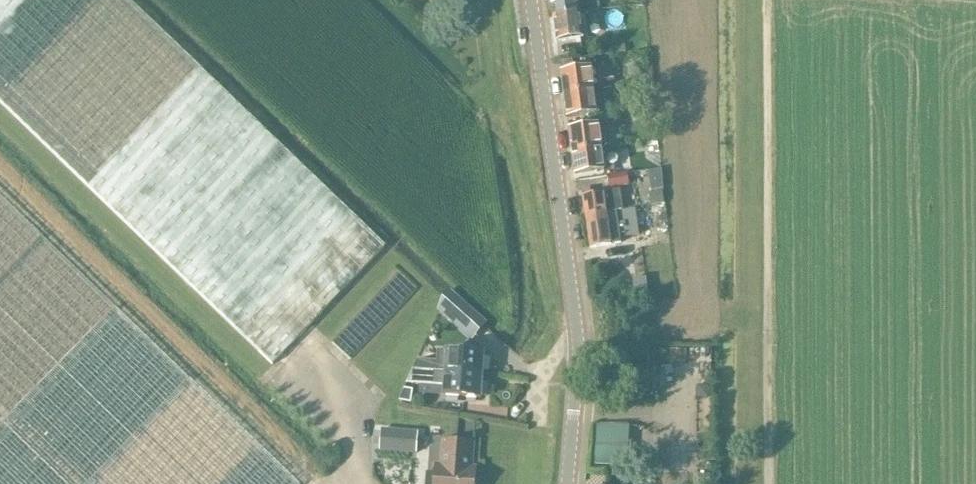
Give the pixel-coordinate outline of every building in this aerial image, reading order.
[(125,0),(0,0),(0,103),(272,365),(384,249),(125,0)] [(579,0),(552,0),(554,15),(580,12),(601,10),(600,3),(579,6),(579,0)] [(583,38),(580,12),(554,15),(558,42),(583,38)] [(625,45),(609,46),(609,53),(626,52),(625,45)] [(594,91),(592,69),(562,72),(564,94),(594,91)] [(614,78),(602,79),(603,89),(615,88),(614,78)] [(597,113),(594,91),(564,94),(567,117),(597,113)] [(602,147),(599,126),(569,129),(572,151),(602,147)] [(605,170),(602,147),(572,151),(575,174),(605,170)] [(621,210),(618,190),(591,195),(590,189),(582,191),(586,215),(621,210)] [(663,191),(650,193),(651,206),(664,204),(663,191)] [(0,194),(0,483),(299,483),(0,194)] [(639,235),(635,208),(621,210),(586,215),(591,247),(621,243),(620,238),(639,235)] [(646,295),(645,279),(633,280),(634,296),(646,295)] [(473,354),(448,352),(438,352),(437,361),(420,360),(414,372),(447,374),(447,376),(460,377),(461,373),(484,374),(484,370),(486,370),(487,360),(484,360),(485,354),(481,354),(481,351),(473,351),(473,354)] [(483,385),(484,374),(461,373),(460,377),(447,376),(447,374),(414,372),(408,385),(446,388),(445,398),(450,398),(449,400),(458,401),(458,398),(482,400),(482,396),(485,396),(485,386),(483,385)] [(622,394),(623,382),(606,381),(605,392),(622,394)] [(708,387),(698,387),(698,396),(708,396),(708,387)] [(627,466),(629,426),(595,424),(593,464),(627,466)] [(382,430),(380,450),(416,453),(418,433),(382,430)] [(477,469),(472,468),(474,444),(444,442),(442,466),(437,466),(436,483),(476,483),(477,469)]
